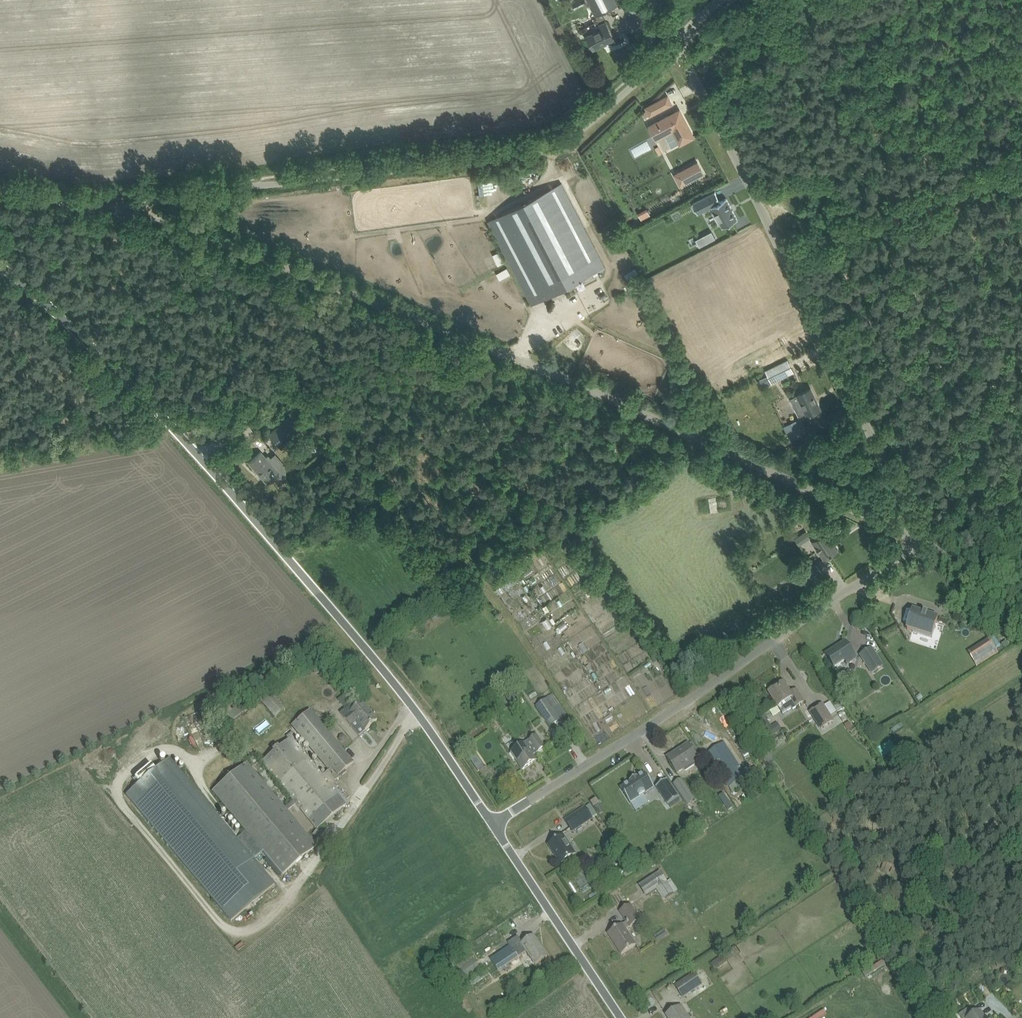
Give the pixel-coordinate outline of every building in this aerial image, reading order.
[(596,16),(600,23),(600,24),(602,27),(587,35),(594,49),(615,38),(606,20),(602,13),(618,5),(618,4),(626,0),(588,0),(596,16)] [(565,31),(561,24),(556,27),(559,34),(565,31)] [(586,61),(591,72),(594,70),(589,59),(586,61)] [(651,115),(663,108),(659,100),(647,107),(648,109),(646,110),(646,112),(643,113),(645,117),(651,114),(651,115)] [(650,125),(655,135),(663,131),(665,135),(674,130),(681,144),(694,137),(683,115),(678,118),(675,112),(650,125)] [(681,184),(699,175),(693,164),(675,174),(681,184)] [(525,202),(569,285),(605,266),(562,183),(525,202)] [(722,227),(737,219),(726,198),(720,201),(715,192),(692,204),(697,214),(711,207),(722,227)] [(569,285),(525,202),(489,221),(532,304),(569,285)] [(650,215),(648,209),(639,214),(642,219),(650,215)] [(772,382),(794,371),(788,359),(766,370),(772,382)] [(791,397),(801,418),(821,408),(811,388),(791,397)] [(269,434),(270,434),(282,448),(304,428),(292,414),(269,434)] [(791,440),(799,436),(794,426),(786,430),(791,440)] [(261,452),(257,455),(249,462),(267,483),(271,480),(272,481),(275,479),(277,481),(277,480),(285,481),(285,474),(286,473),(285,473),(277,464),(280,461),(274,454),(271,457),(269,454),(266,457),(261,452)] [(832,535),(828,530),(813,540),(824,558),(838,549),(830,536),(832,535)] [(806,531),(801,534),(805,540),(810,537),(806,531)] [(938,618),(913,611),(907,630),(932,637),(938,618)] [(440,617),(437,613),(431,617),(434,622),(440,617)] [(878,627),(872,631),(876,637),(882,634),(878,627)] [(988,638),(967,652),(976,666),(998,653),(988,638)] [(846,642),(826,655),(835,668),(848,660),(850,663),(857,659),(846,642)] [(884,666),(872,647),(860,655),(872,674),(884,666)] [(784,714),(792,708),(793,709),(804,702),(797,690),(791,694),(784,682),(769,692),(784,714)] [(515,691),(506,697),(511,704),(520,698),(515,691)] [(273,696),(263,703),(273,717),(283,710),(273,696)] [(548,698),(536,707),(550,728),(562,720),(548,698)] [(347,716),(345,718),(351,725),(357,721),(366,731),(378,721),(363,703),(358,707),(354,703),(343,712),(347,716)] [(234,704),(223,709),(229,721),(240,716),(234,704)] [(822,729),(834,721),(823,705),(811,712),(822,729)] [(317,846),(309,836),(288,810),(296,804),(309,819),(316,828),(324,821),(332,814),(343,805),(346,803),(338,794),(330,785),(332,783),(340,776),(346,771),(344,769),(353,762),(348,757),(344,752),(344,751),(310,710),(295,722),(291,726),(324,765),(328,770),(322,776),(317,770),(297,747),(292,741),(296,738),(294,735),(295,734),(292,731),(288,735),(286,736),(288,738),(261,761),(268,771),(293,800),(285,807),(247,762),(211,792),(245,832),(237,838),(181,771),(173,762),(170,758),(168,760),(162,764),(155,770),(140,783),(125,795),(231,921),(275,884),(254,859),(262,852),(281,876),(295,865),(317,846)] [(848,718),(843,711),(839,714),(843,721),(848,718)] [(853,727),(850,722),(844,725),(848,730),(853,727)] [(772,736),(779,732),(775,724),(772,726),(768,728),(772,736)] [(529,758),(546,747),(538,735),(510,754),(514,760),(516,759),(523,769),(533,763),(529,758)] [(742,770),(737,762),(724,743),(718,747),(716,748),(711,751),(707,754),(708,755),(729,787),(730,787),(746,776),(742,770)] [(699,759),(690,746),(689,744),(668,758),(678,773),(683,769),(685,772),(697,765),(694,762),(699,759)] [(469,758),(478,772),(485,767),(476,753),(469,758)] [(894,755),(885,760),(890,767),(898,762),(894,755)] [(631,782),(621,789),(631,804),(655,788),(645,773),(638,778),(637,777),(631,781),(631,782)] [(674,784),(682,797),(691,791),(682,778),(681,779),(674,784)] [(679,797),(667,779),(657,787),(669,805),(679,797)] [(597,798),(591,802),(594,807),(600,803),(597,798)] [(565,820),(573,831),(591,819),(593,818),(586,807),(565,820)] [(809,813),(806,815),(810,823),(814,821),(809,813)] [(561,864),(576,854),(563,835),(549,845),(561,864)] [(611,844),(608,845),(607,848),(608,851),(610,852),(613,851),(615,849),(614,846),(611,844)] [(619,863),(625,871),(630,868),(625,860),(619,863)] [(631,869),(624,874),(626,878),(633,873),(631,869)] [(662,871),(641,885),(647,896),(658,889),(665,900),(676,893),(662,871)] [(623,924),(617,928),(608,934),(622,954),(636,945),(626,930),(641,920),(631,904),(620,911),(627,922),(623,924)] [(534,936),(522,944),(512,951),(510,946),(491,959),(485,963),(492,975),(499,971),(519,958),(521,961),(530,955),(536,965),(548,956),(534,936)] [(460,979),(479,968),(472,957),(453,967),(460,979)] [(714,970),(724,964),(721,958),(711,963),(714,970)] [(470,987),(490,974),(486,968),(466,981),(470,987)] [(676,987),(683,997),(702,984),(695,974),(676,987)] [(667,1016),(668,1016),(669,1017),(694,1017),(699,1015),(694,1007),(695,1007),(690,1000),(667,1016)] [(977,1012),(973,1006),(959,1015),(961,1017),(986,1017),(985,1016),(985,1017),(980,1010),(977,1012)]
